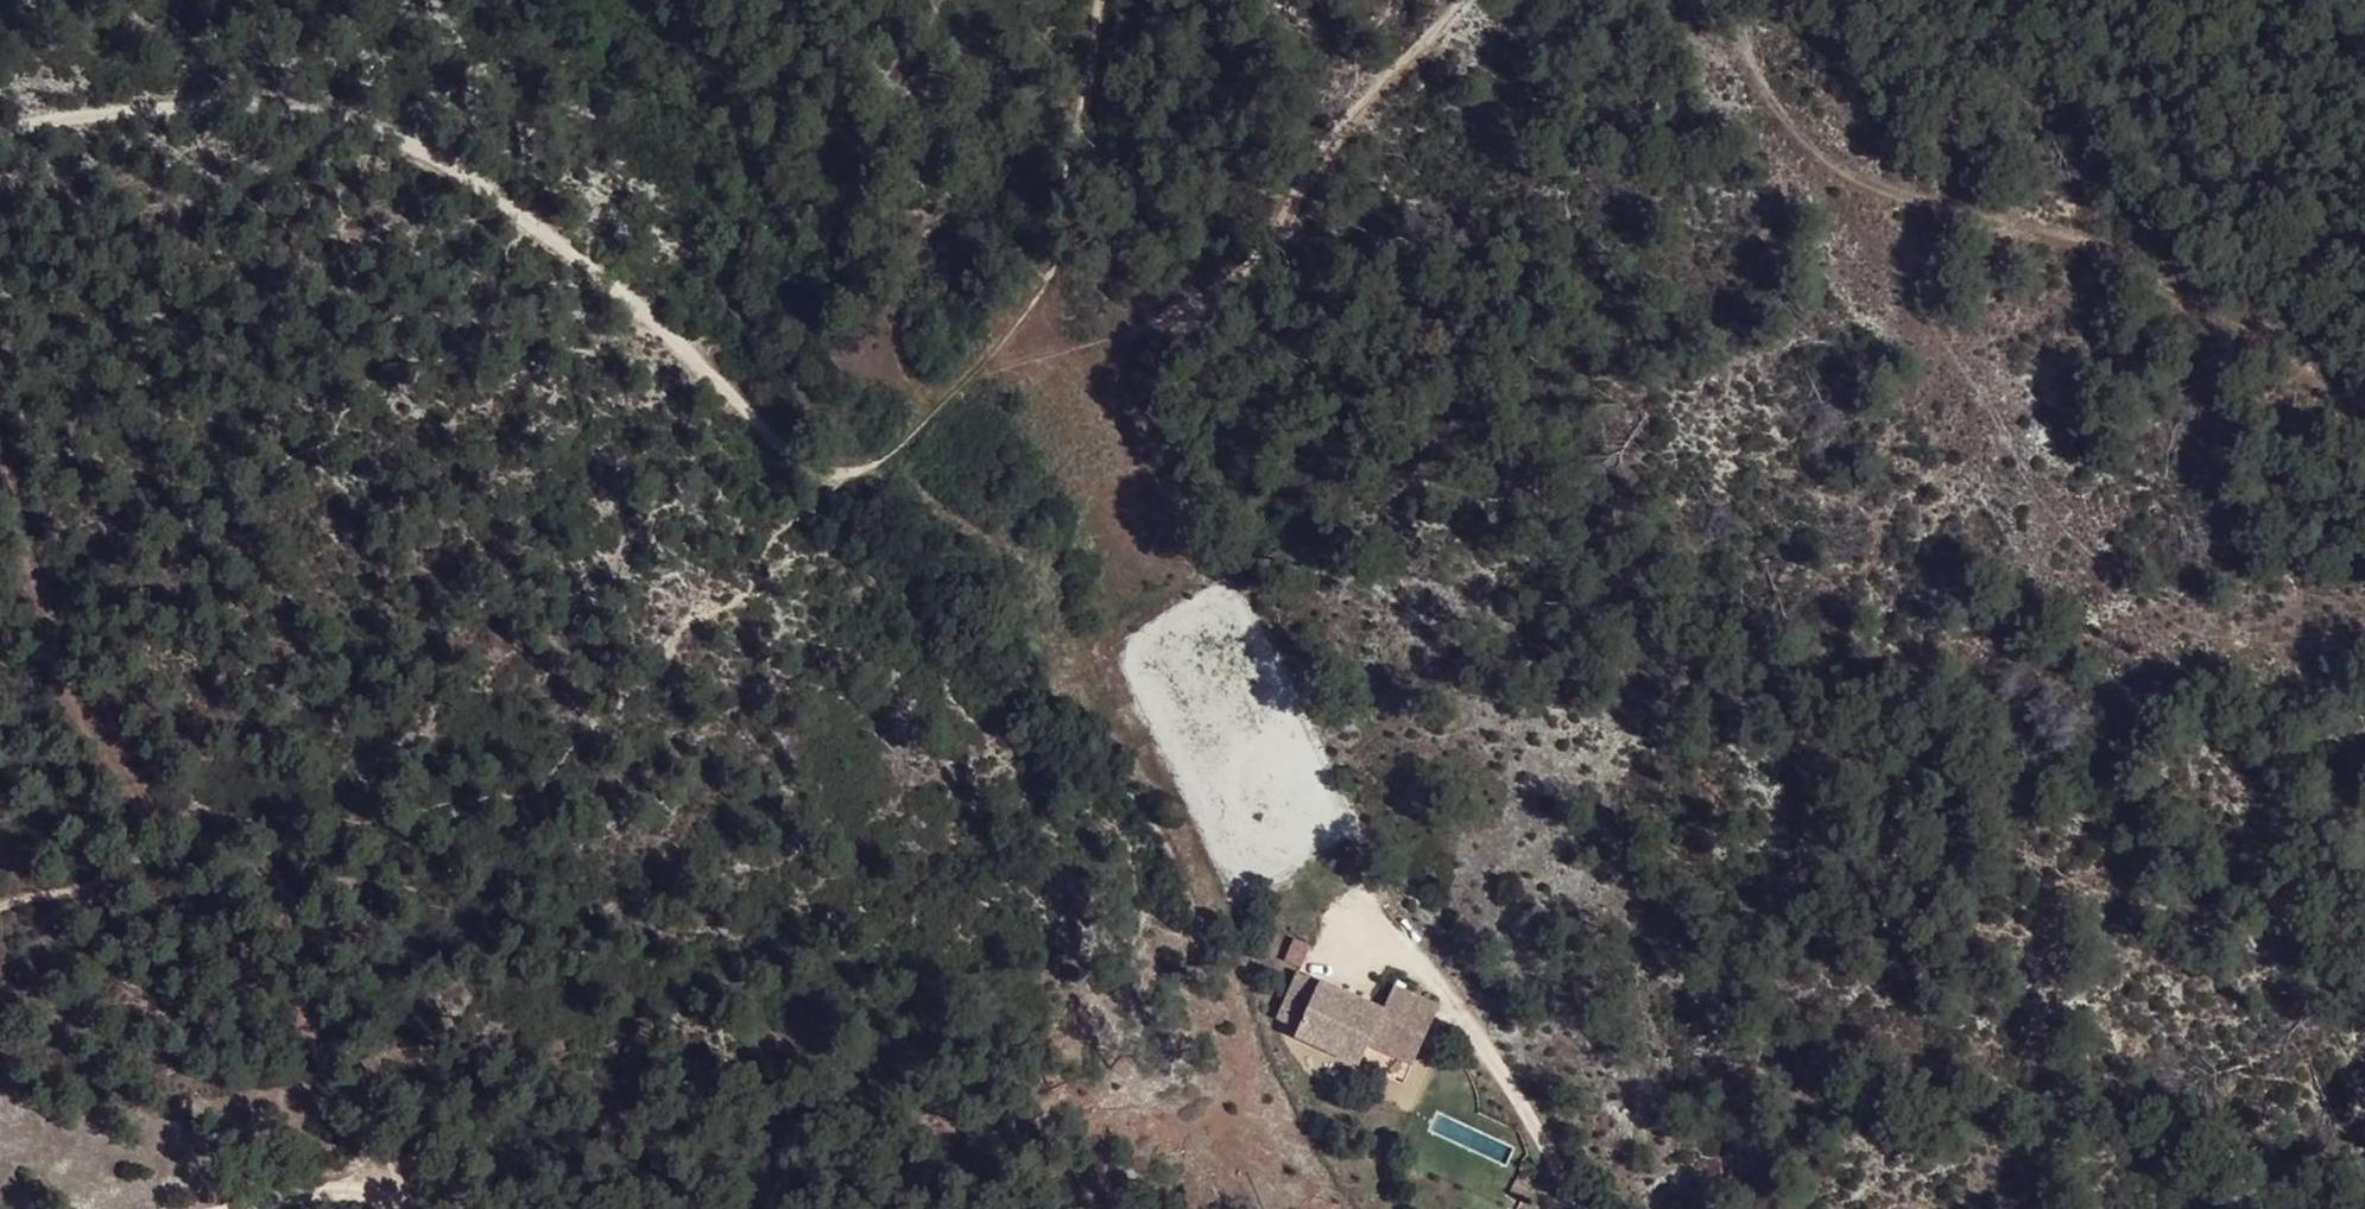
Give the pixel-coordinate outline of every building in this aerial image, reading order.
[(1437,1010),(1393,991),(1382,1015),(1298,977),(1277,1024),(1298,1033),(1294,1040),(1358,1069),(1379,1023),(1422,1043),(1437,1010)]
